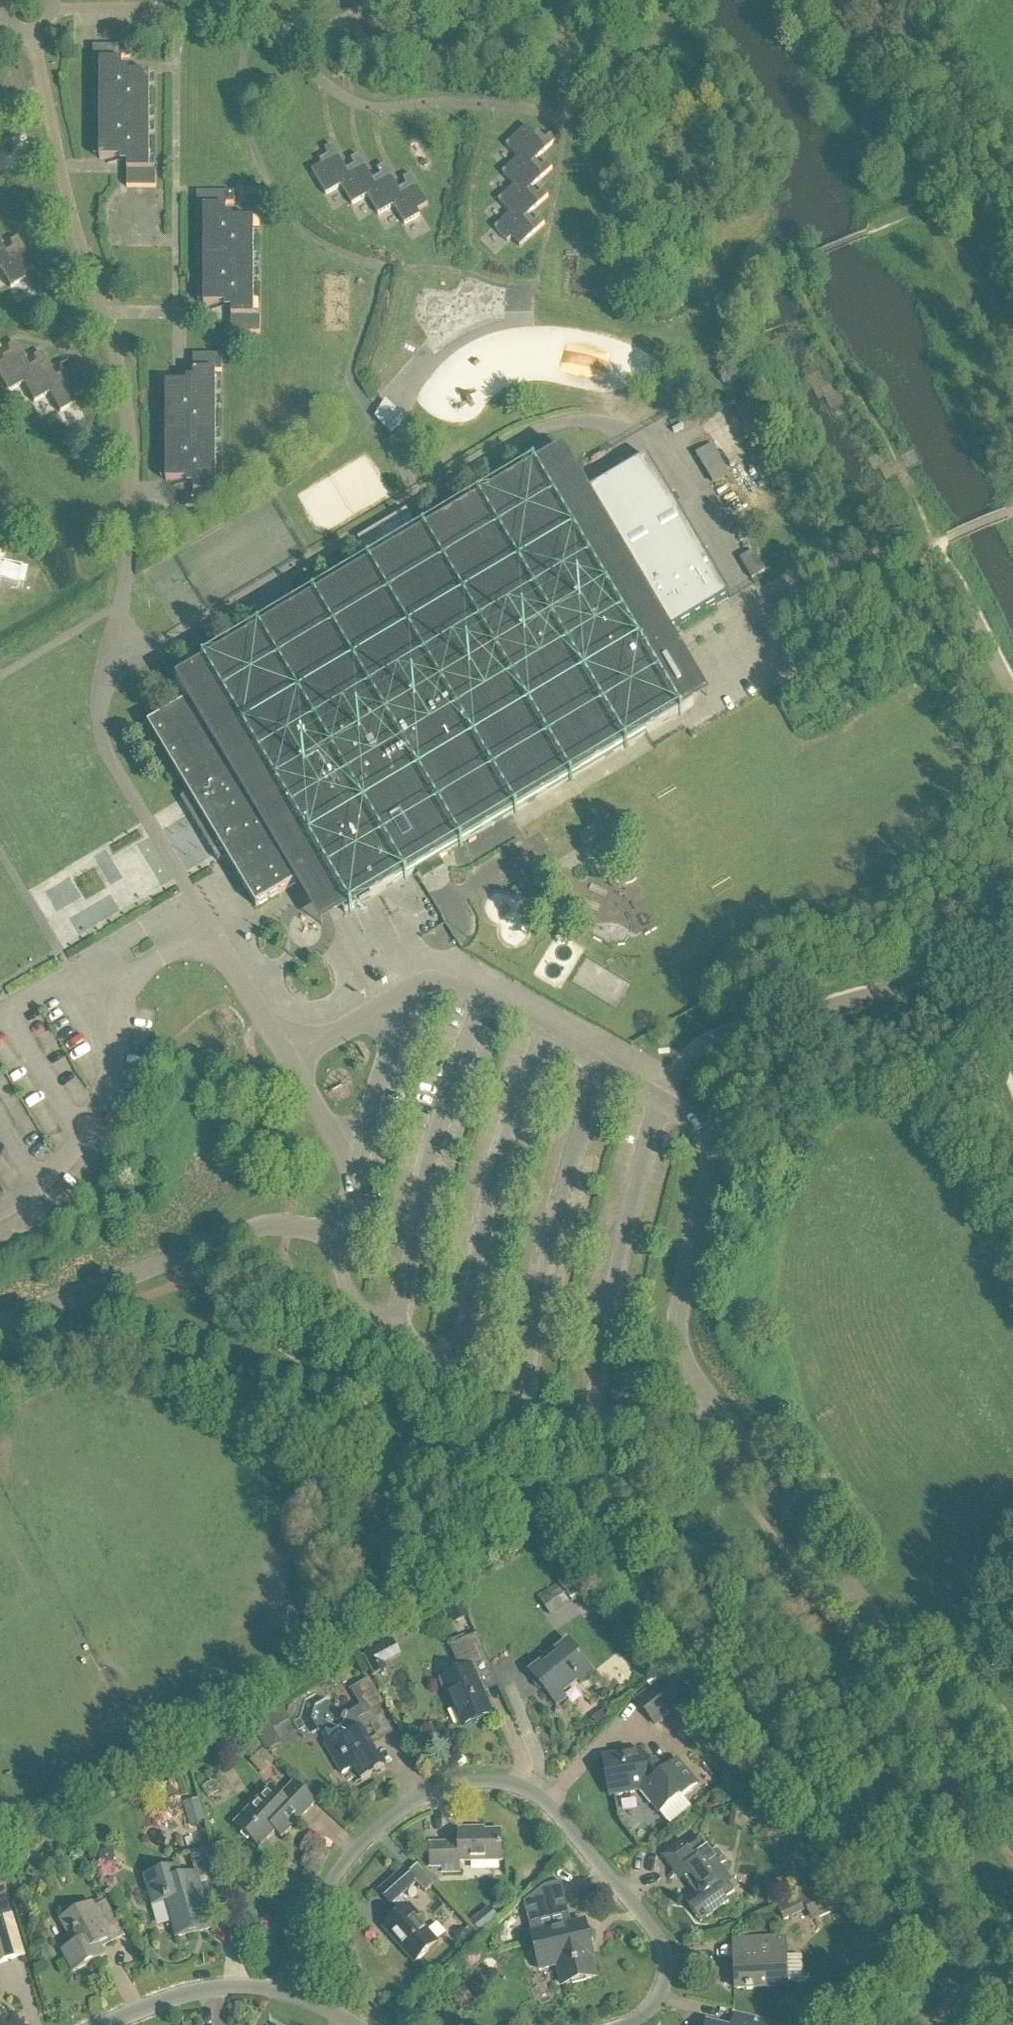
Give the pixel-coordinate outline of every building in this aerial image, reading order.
[(122,64),(100,64),(100,162),(128,162),(128,174),(150,174),(150,76),(122,76),(122,64)] [(506,148),(518,161),(523,156),(532,166),(556,143),(550,137),(542,145),(527,129),(506,148)] [(331,162),(312,173),(326,198),(341,189),(338,183),(349,177),(333,148),(326,152),(331,162)] [(538,172),(532,166),(523,156),(518,161),(502,176),(514,188),(519,184),(528,193),(552,171),(547,165),(538,172)] [(349,177),(338,183),(341,189),(352,208),(367,199),(364,193),(375,186),(359,158),(352,162),(357,172),(349,177)] [(383,182),(375,186),(364,193),(367,199),(378,218),(394,209),(390,203),(401,196),(385,168),(378,172),(383,182)] [(409,191),(401,196),(390,203),(394,209),(404,227),(421,218),(418,213),(428,207),(411,177),(404,182),(409,191)] [(535,200),(528,193),(519,184),(514,188),(499,203),(511,216),(516,211),(525,221),(549,198),(543,192),(535,200)] [(234,196),(198,196),(198,211),(204,211),(204,308),(232,308),(232,322),(232,336),(261,336),(261,320),(254,320),(254,222),(227,222),(227,210),(227,207),(234,206),(234,196)] [(531,228),(525,221),(516,211),(511,216),(495,231),(508,244),(512,241),(520,249),(545,226),(539,220),(531,228)] [(7,259),(0,263),(0,273),(10,290),(26,281),(23,276),(33,270),(16,240),(9,245),(15,254),(7,259)] [(7,395),(23,386),(19,380),(30,374),(14,345),(7,349),(13,359),(0,366),(0,382),(7,395)] [(45,390),(56,384),(40,355),(33,359),(39,369),(30,374),(19,380),(23,386),(33,405),(48,396),(45,390)] [(223,358),(194,358),(194,360),(194,386),(173,386),(166,386),(166,484),(194,484),(194,500),(186,500),(186,510),(223,511),(223,496),(216,496),(216,374),(223,374),(223,358)] [(64,379),(56,384),(45,390),(48,396),(59,415),(75,406),(73,401),(83,395),(66,365),(59,369),(64,379)] [(406,423),(386,403),(376,421),(391,437),(406,423)] [(648,461),(620,478),(589,496),(564,454),(419,541),(376,567),(176,686),(188,706),(149,730),(189,797),(181,801),(218,864),(226,859),(257,910),(320,872),(345,916),(694,708),(655,643),(702,615),(729,599),(648,461)] [(418,535),(407,517),(361,544),(372,563),(373,562),(376,567),(419,541),(417,536),(418,535)] [(0,554),(0,587),(16,591),(21,572),(2,568),(5,555),(0,554)] [(753,555),(739,563),(751,583),(765,575),(753,555)] [(558,1585),(537,1599),(551,1620),(572,1605),(573,1607),(594,1594),(580,1573),(560,1587),(558,1585)] [(463,1605),(449,1611),(454,1625),(469,1619),(463,1605)] [(462,1727),(492,1714),(483,1694),(500,1688),(479,1640),(478,1636),(450,1648),(462,1677),(443,1685),(462,1727)] [(580,1686),(594,1675),(580,1657),(569,1644),(530,1676),(541,1689),(557,1709),(568,1701),(563,1695),(578,1683),(580,1686)] [(673,1689),(664,1678),(634,1703),(656,1729),(694,1697),(681,1682),(673,1689)] [(370,1681),(357,1689),(371,1714),(384,1706),(370,1681)] [(364,1733),(372,1729),(366,1718),(348,1728),(352,1735),(337,1744),(335,1740),(325,1746),(342,1777),(355,1770),(362,1782),(385,1769),(364,1733)] [(289,1721),(271,1729),(279,1747),(297,1739),(289,1721)] [(683,1799),(698,1787),(678,1763),(663,1776),(660,1773),(658,1773),(640,1753),(603,1759),(610,1799),(641,1794),(659,1816),(682,1797),(683,1799)] [(259,1773),(270,1762),(262,1754),(251,1765),(259,1773)] [(203,1791),(209,1801),(219,1795),(213,1785),(203,1791)] [(283,1840),(316,1805),(302,1791),(295,1785),(281,1800),(271,1790),(235,1827),(260,1850),(276,1834),(283,1840)] [(752,1797),(737,1794),(735,1806),(750,1809),(752,1797)] [(190,1829),(207,1825),(201,1801),(183,1806),(190,1829)] [(430,1847),(431,1870),(443,1870),(443,1875),(460,1874),(460,1866),(503,1865),(502,1834),(473,1835),(473,1832),(458,1832),(459,1846),(430,1847)] [(726,1900),(735,1894),(726,1882),(730,1879),(721,1867),(727,1863),(718,1851),(712,1855),(704,1843),(700,1846),(696,1839),(685,1847),(682,1843),(661,1858),(676,1878),(680,1875),(694,1894),(684,1901),(701,1925),(729,1904),(726,1900)] [(213,1930),(203,1894),(212,1892),(207,1873),(218,1869),(213,1850),(190,1856),(195,1876),(184,1879),(181,1869),(144,1879),(153,1909),(166,1905),(176,1940),(213,1930)] [(116,1861),(113,1855),(108,1852),(102,1854),(99,1860),(102,1866),(107,1868),(113,1866),(116,1861)] [(418,1869),(410,1876),(405,1871),(380,1894),(391,1907),(398,1901),(406,1910),(383,1931),(415,1966),(438,1945),(416,1920),(419,1918),(410,1907),(407,1910),(399,1901),(416,1886),(426,1897),(435,1888),(418,1869)] [(825,1885),(777,1909),(785,1924),(808,1913),(813,1924),(838,1912),(825,1885)] [(546,1890),(525,1906),(527,1916),(567,1907),(562,1886),(546,1890)] [(95,1910),(92,1905),(61,1922),(74,1947),(63,1953),(74,1975),(106,1958),(102,1951),(126,1939),(107,1903),(95,1910)] [(563,1988),(596,1980),(591,1958),(593,1958),(585,1924),(532,1937),(540,1970),(558,1966),(563,1988)] [(16,1930),(0,1934),(0,1943),(6,1941),(12,1962),(25,1958),(16,1930)] [(456,1937),(457,1942),(461,1946),(466,1946),(469,1949),(479,1940),(470,1930),(466,1934),(465,1933),(460,1933),(456,1937)] [(735,1991),(789,1989),(787,1942),(753,1944),(754,1959),(734,1960),(735,1991)] [(772,2024),(734,2015),(732,2024),(772,2024)]
